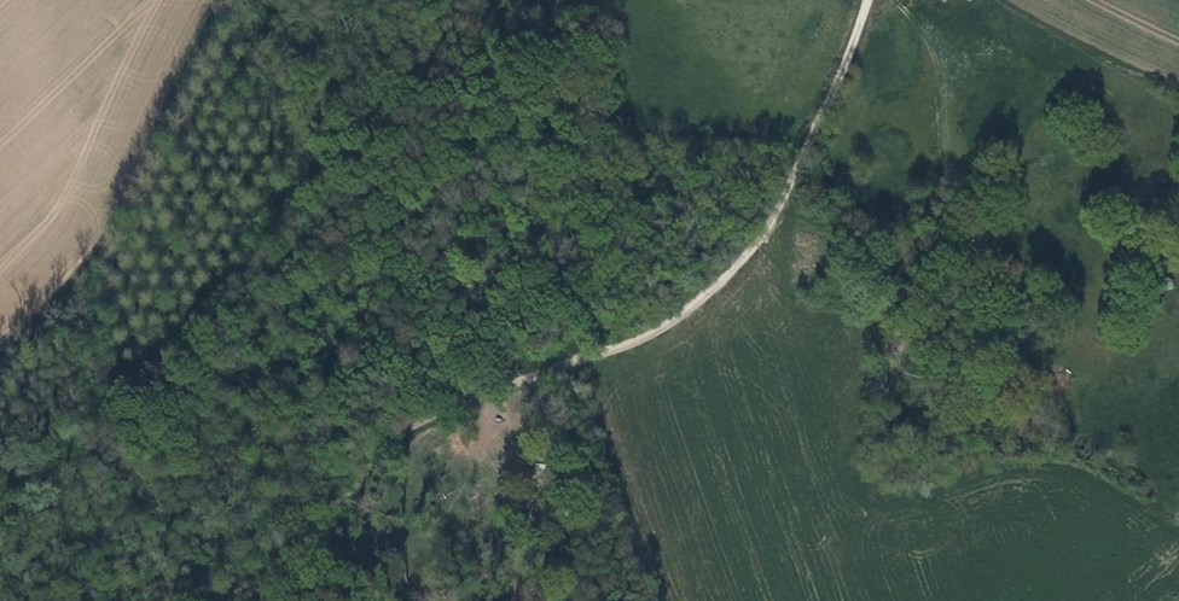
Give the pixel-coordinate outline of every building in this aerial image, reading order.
[(547,475),(546,463),(534,464),(535,476),(547,475)]
